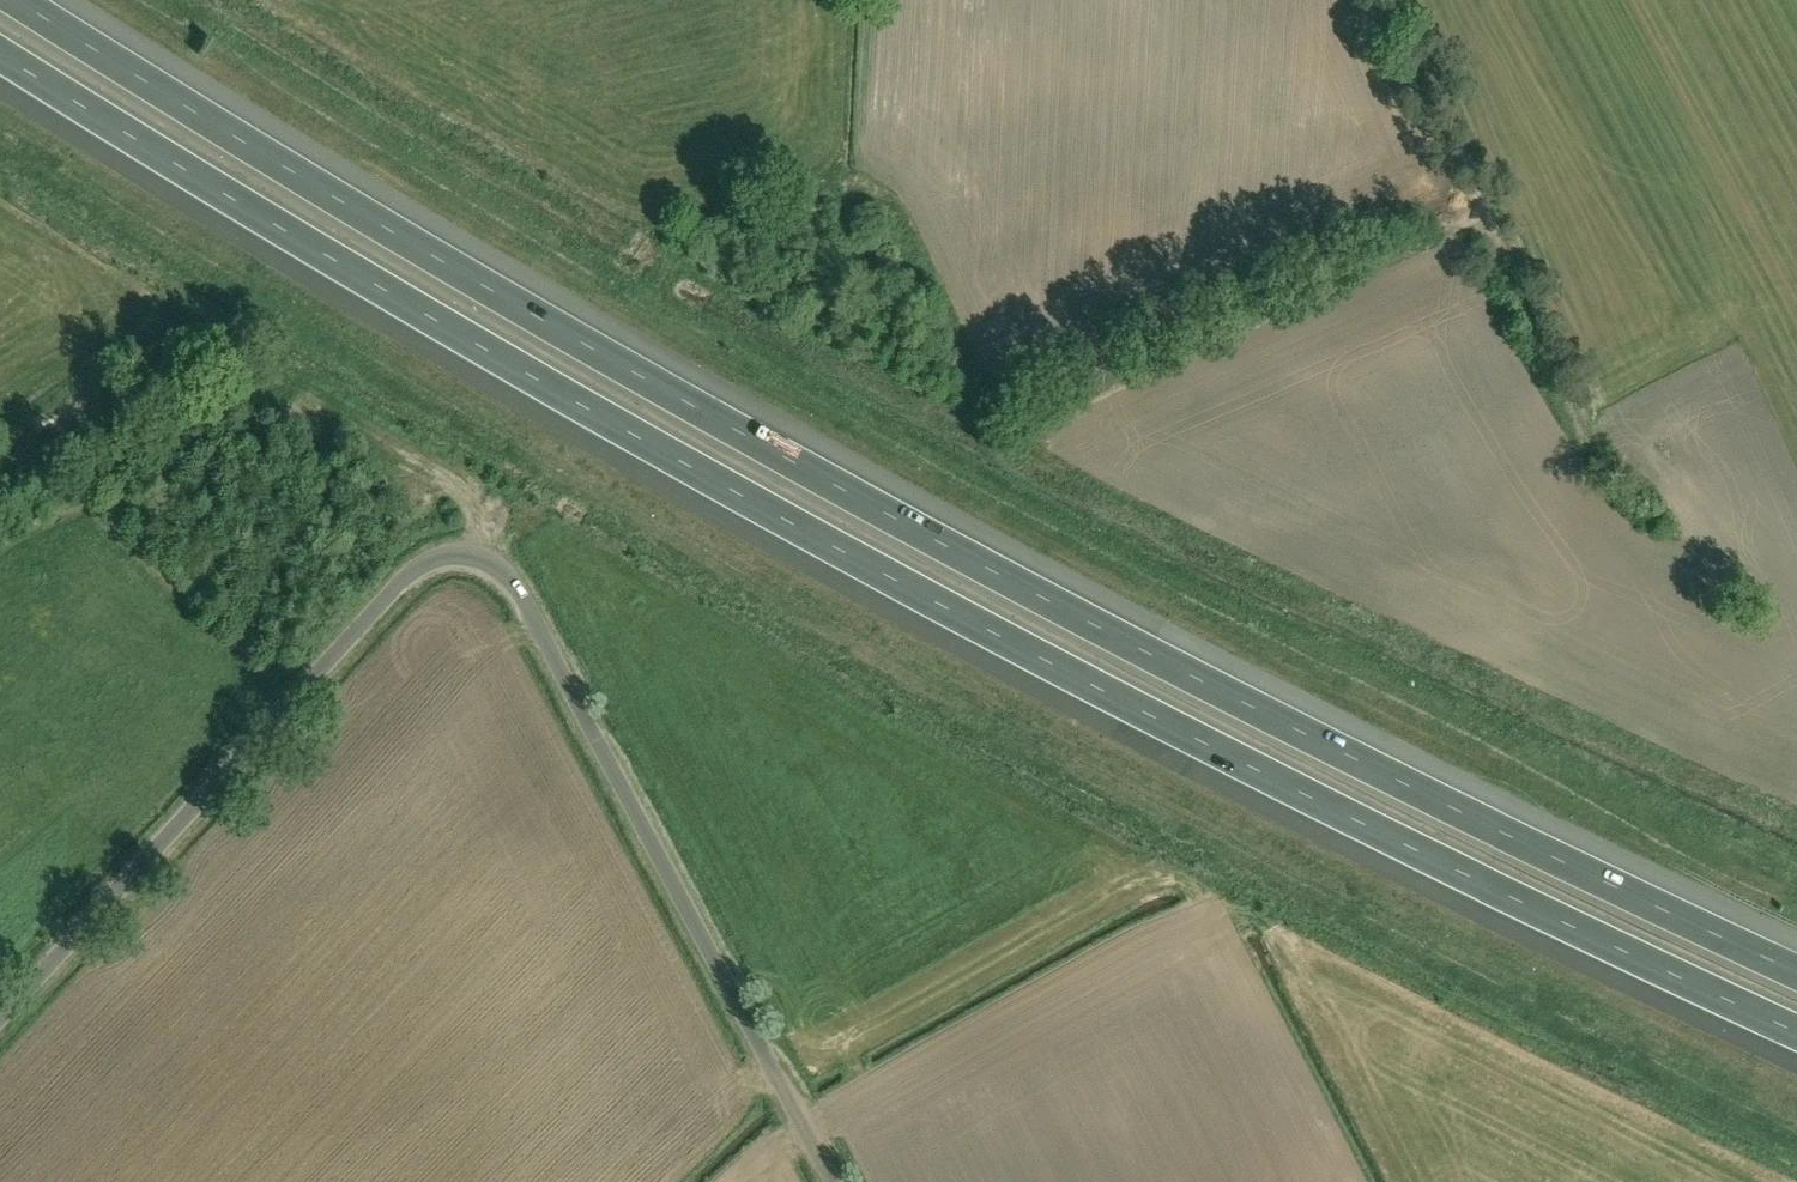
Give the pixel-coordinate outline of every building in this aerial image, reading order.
[(959,539),(978,549),(984,538),(965,528),(959,539)]
